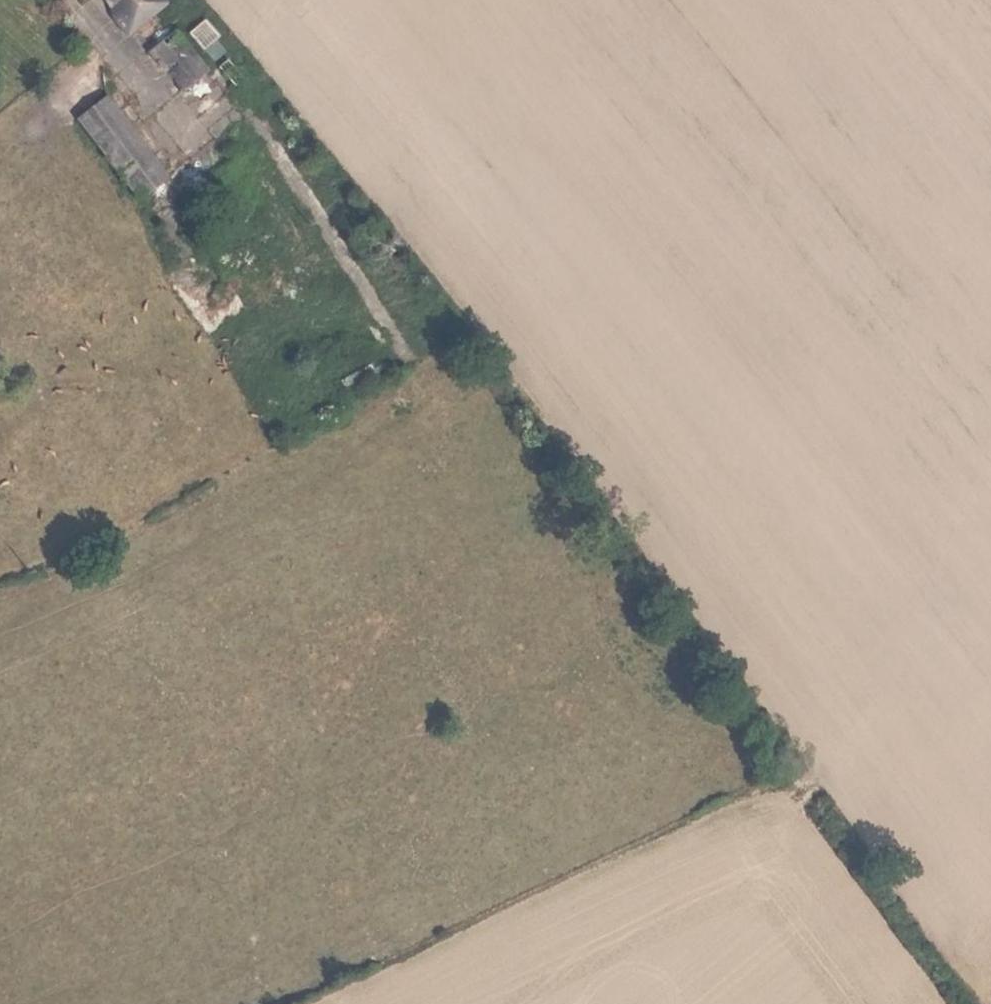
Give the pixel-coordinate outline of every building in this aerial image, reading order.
[(128,32),(165,3),(162,0),(103,0),(128,32)] [(207,73),(179,35),(152,54),(180,92),(207,73)] [(149,159),(104,98),(75,119),(121,180),(149,159)] [(149,159),(121,180),(136,201),(164,179),(149,159)]
